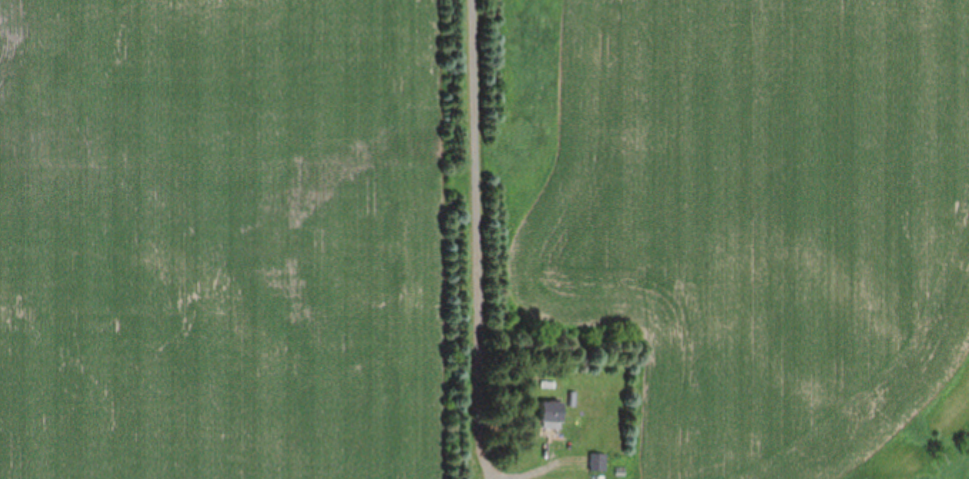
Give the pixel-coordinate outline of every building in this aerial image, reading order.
[(541,422),(563,422),(563,399),(541,399),(541,422)] [(607,453),(591,453),(591,470),(607,470),(607,453)]
